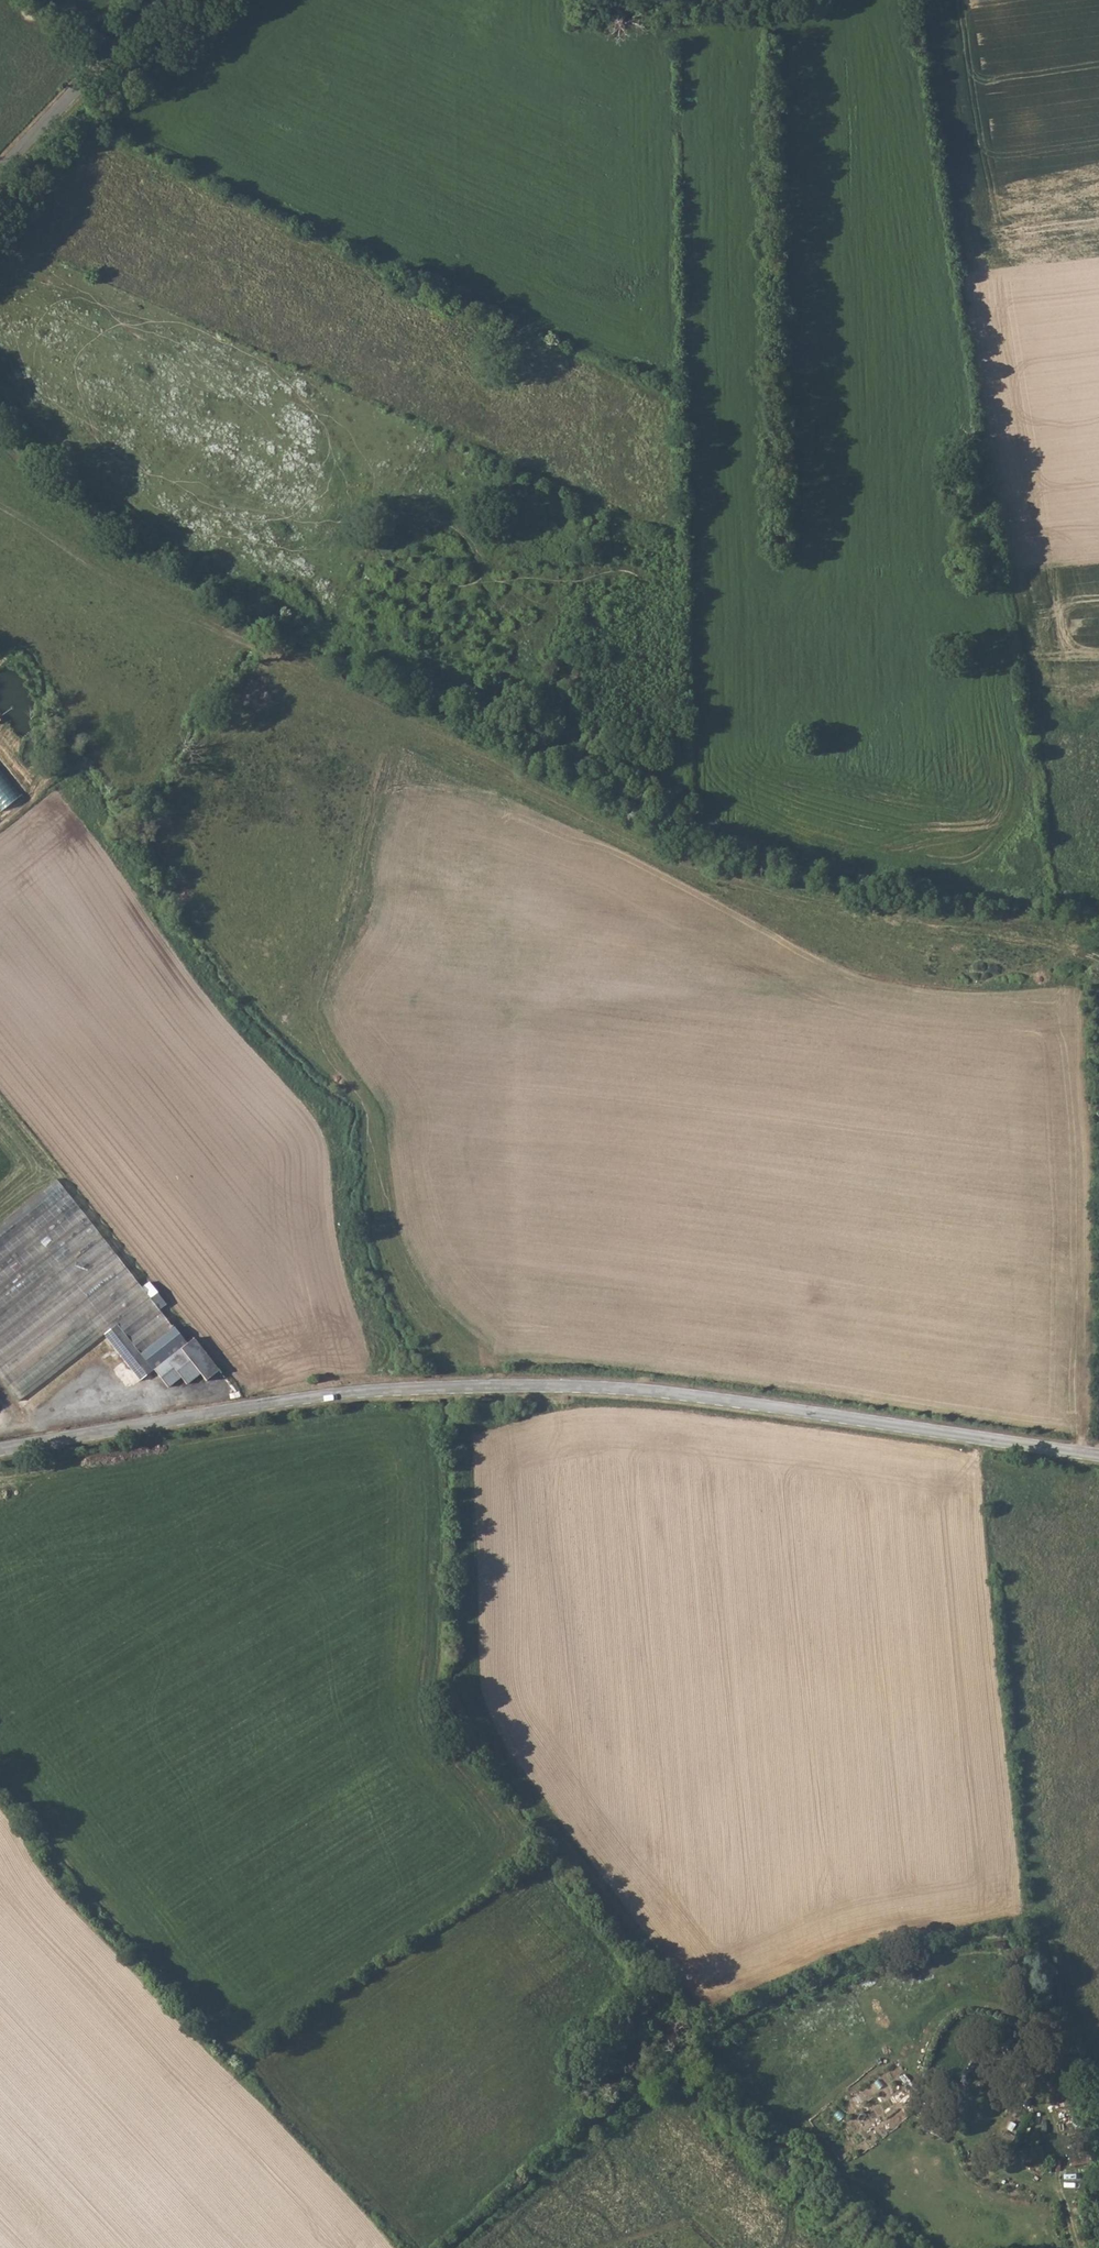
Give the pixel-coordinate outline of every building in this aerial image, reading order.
[(0,778),(0,808),(2,810),(23,795),(6,773),(0,778)] [(188,1347),(121,1261),(0,1114),(0,1375),(21,1402),(25,1400),(41,1420),(119,1358),(141,1384),(155,1372),(188,1347)] [(188,1347),(155,1372),(169,1391),(183,1381),(189,1388),(200,1378),(209,1385),(223,1372),(195,1341),(188,1347)]
